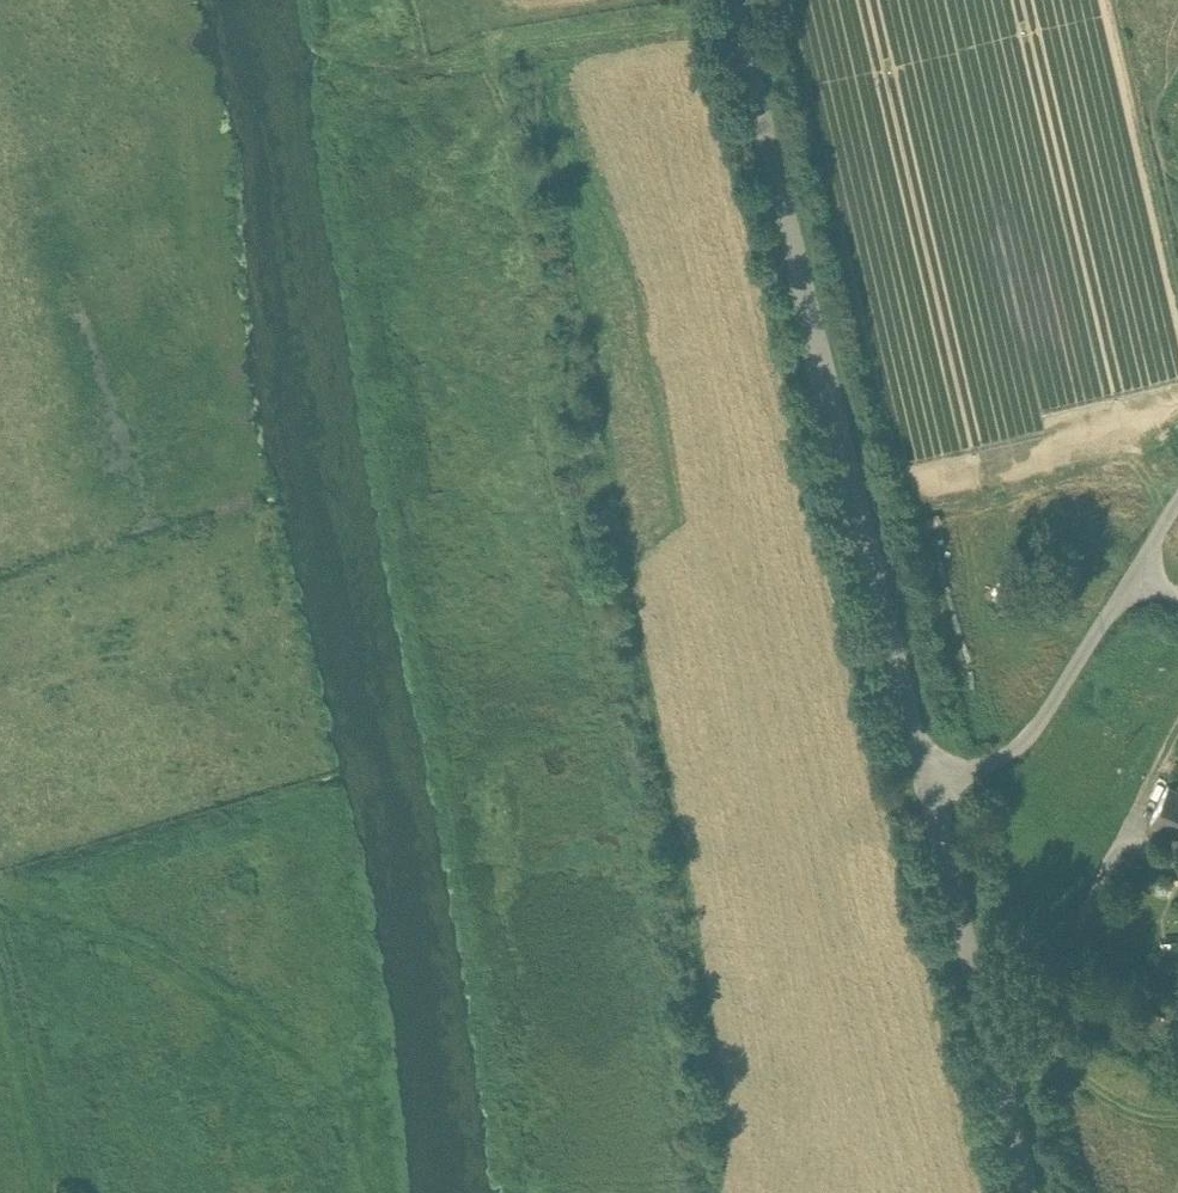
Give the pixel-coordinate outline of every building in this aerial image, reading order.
[(1168,781),(1151,818),(1177,830),(1177,786),(1168,781)]
